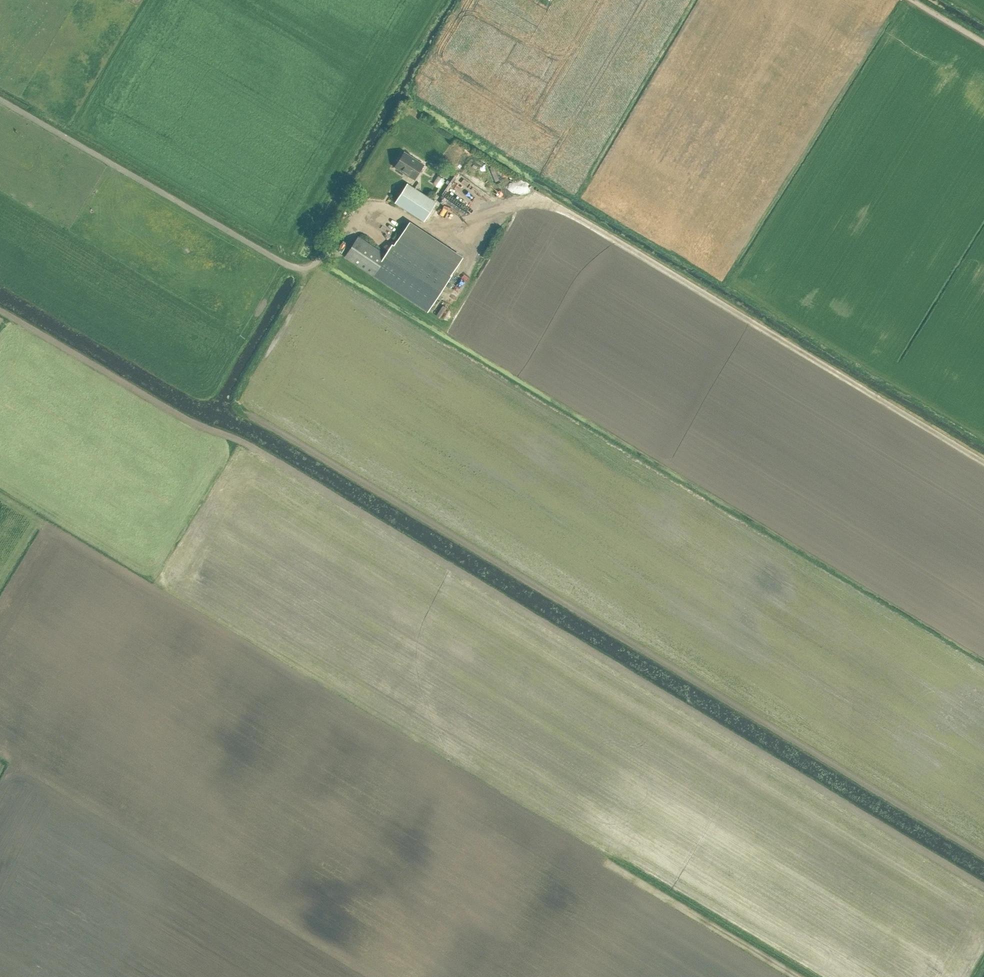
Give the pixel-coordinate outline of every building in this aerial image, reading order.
[(414,179),(424,164),(405,152),(395,167),(414,179)] [(439,188),(445,179),(438,175),(432,184),(439,188)] [(421,179),(416,187),(422,191),(427,183),(421,179)] [(407,183),(395,202),(422,220),(434,200),(407,183)] [(358,235),(344,256),(428,312),(453,274),(399,239),(393,248),(391,247),(387,254),(358,235)] [(331,264),(360,280),(365,271),(335,255),(331,264)]
